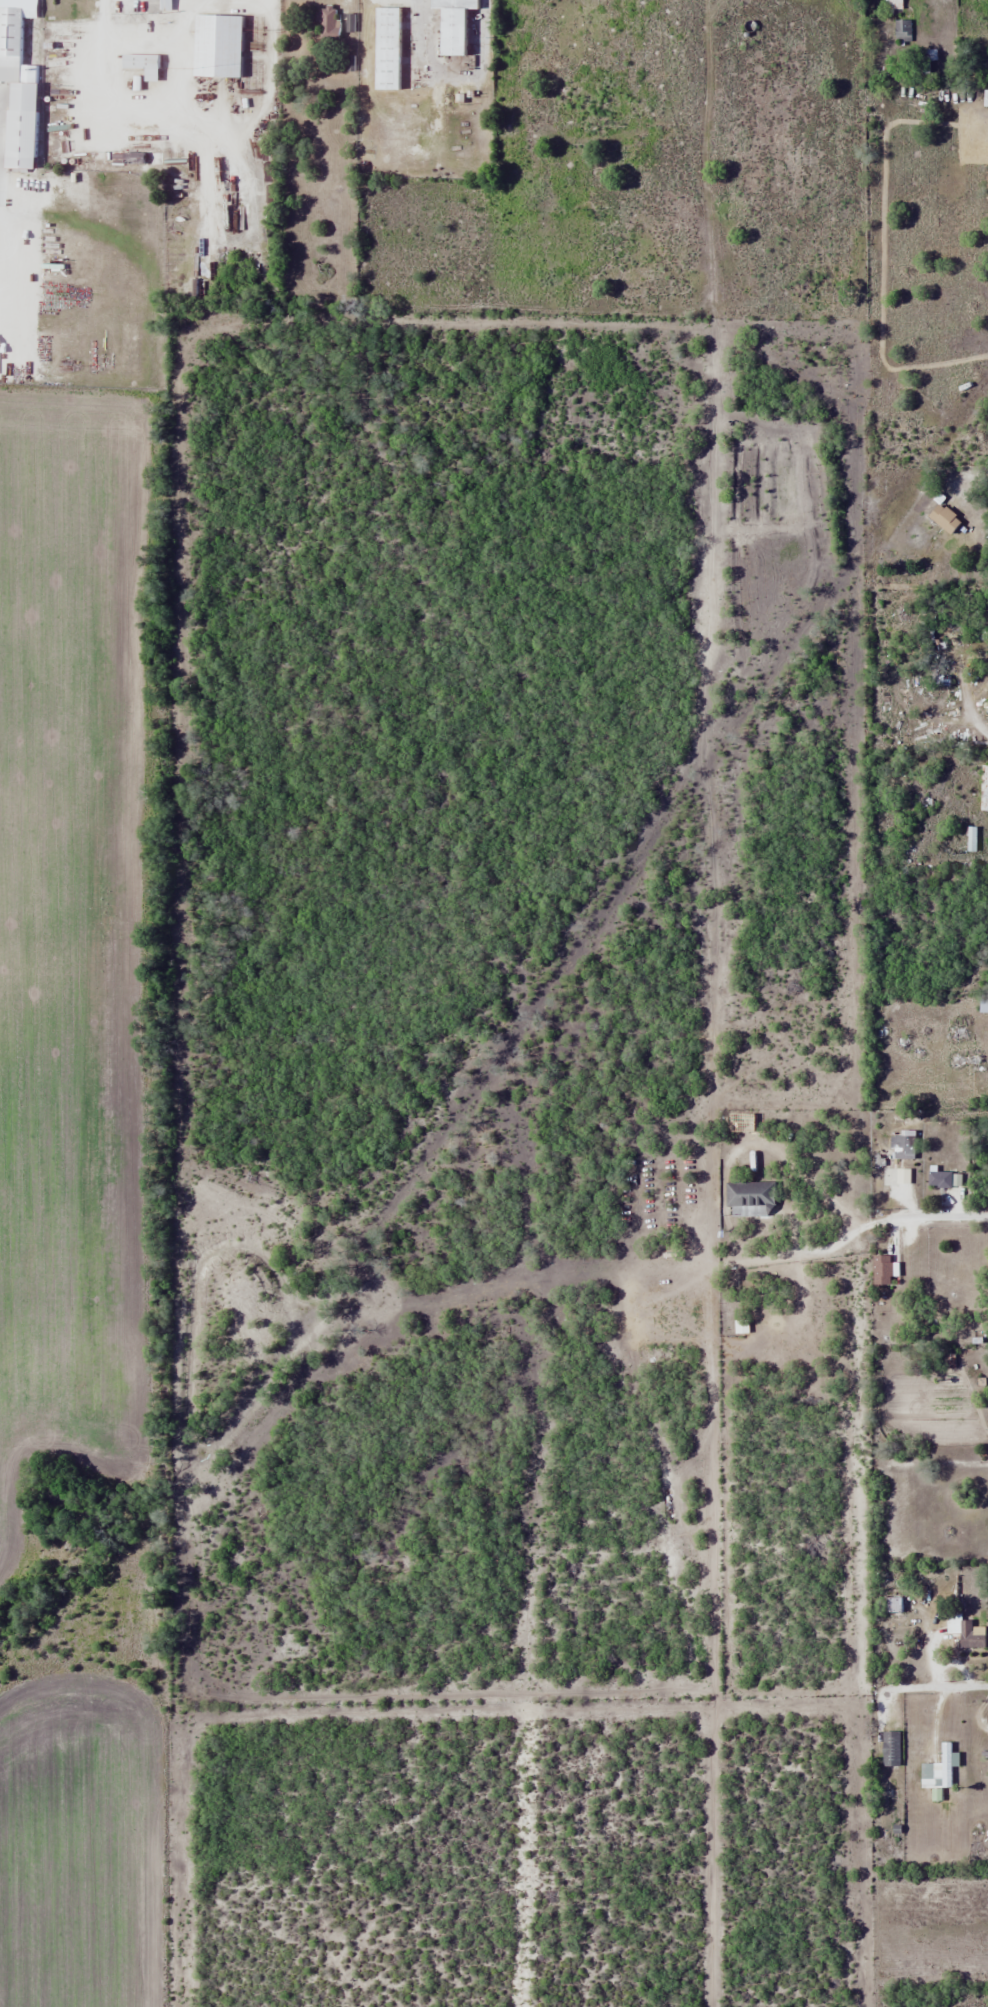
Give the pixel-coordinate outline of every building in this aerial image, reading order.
[(2,82),(27,83),(29,0),(3,0),(2,82)] [(163,11),(175,11),(175,0),(163,0),(163,11)] [(450,55),(474,55),(474,8),(483,8),(483,0),(438,0),(438,8),(450,8),(450,55)] [(883,9),(900,9),(900,0),(883,0),(883,9)] [(382,8),(382,90),(406,90),(406,8),(382,8)] [(248,77),(249,16),(199,15),(198,77),(248,77)] [(910,20),(893,20),(893,41),(910,41),(910,20)] [(124,69),(150,69),(150,81),(164,81),(164,54),(124,54),(124,69)] [(927,514),(948,536),(960,524),(939,502),(927,514)] [(978,999),(978,1012),(987,1012),(987,999),(978,999)] [(913,1159),(913,1134),(889,1134),(889,1159),(913,1159)] [(960,1172),(927,1172),(927,1187),(960,1187),(960,1172)] [(724,1182),(724,1207),(730,1207),(730,1215),(773,1215),(773,1182),(724,1182)] [(902,1597),(884,1597),(884,1612),(902,1612),(902,1597)] [(982,1631),(970,1631),(970,1619),(946,1619),(946,1633),(959,1633),(959,1647),(982,1647),(982,1631)] [(899,1731),(880,1731),(880,1766),(899,1766),(899,1731)] [(952,1788),(952,1767),(958,1767),(958,1752),(951,1752),(951,1742),(940,1742),(940,1764),(920,1763),(920,1788),(952,1788)]
